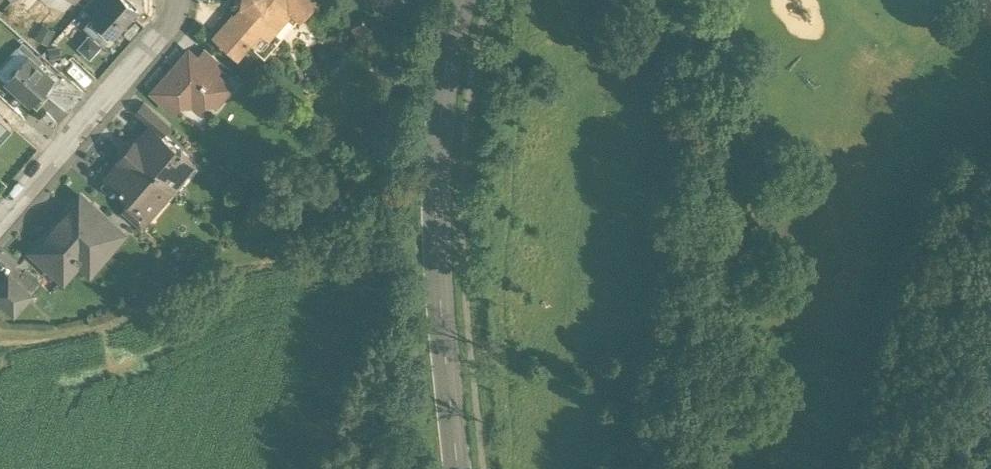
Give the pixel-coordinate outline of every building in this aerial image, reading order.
[(62,17),(74,2),(72,0),(43,0),(62,17)] [(95,16),(109,0),(91,0),(85,7),(95,16)] [(92,20),(112,38),(136,11),(124,0),(109,0),(95,16),(92,20)] [(240,5),(242,6),(240,15),(235,20),(231,17),(230,18),(246,32),(241,38),(248,45),(246,47),(263,62),(277,46),(275,44),(298,18),(300,19),(309,9),(299,0),(241,0),(240,5)] [(246,32),(230,18),(212,38),(236,58),(246,47),(248,45),(241,38),(246,32)] [(224,66),(203,48),(195,58),(216,76),(224,66)] [(195,58),(192,55),(184,55),(150,94),(172,113),(179,104),(190,104),(197,110),(204,103),(217,102),(229,87),(216,76),(195,58)] [(27,60),(5,84),(30,106),(31,104),(36,108),(46,97),(41,93),(51,82),(27,60)] [(169,126),(151,110),(142,120),(149,127),(160,136),(169,126)] [(11,131),(0,121),(0,143),(11,131)] [(149,127),(133,145),(131,144),(125,151),(166,186),(188,161),(160,136),(149,127)] [(166,186),(125,151),(118,159),(120,160),(104,178),(129,200),(143,212),(144,211),(166,186)] [(81,197),(60,221),(57,218),(30,250),(63,279),(91,245),(103,255),(122,233),(103,216),(105,213),(91,201),(89,204),(81,197)] [(143,212),(129,200),(120,210),(140,227),(149,217),(149,215),(144,211),(143,212)] [(38,283),(17,265),(8,276),(29,294),(38,283)] [(8,276),(0,285),(0,300),(13,312),(29,294),(8,276)]
